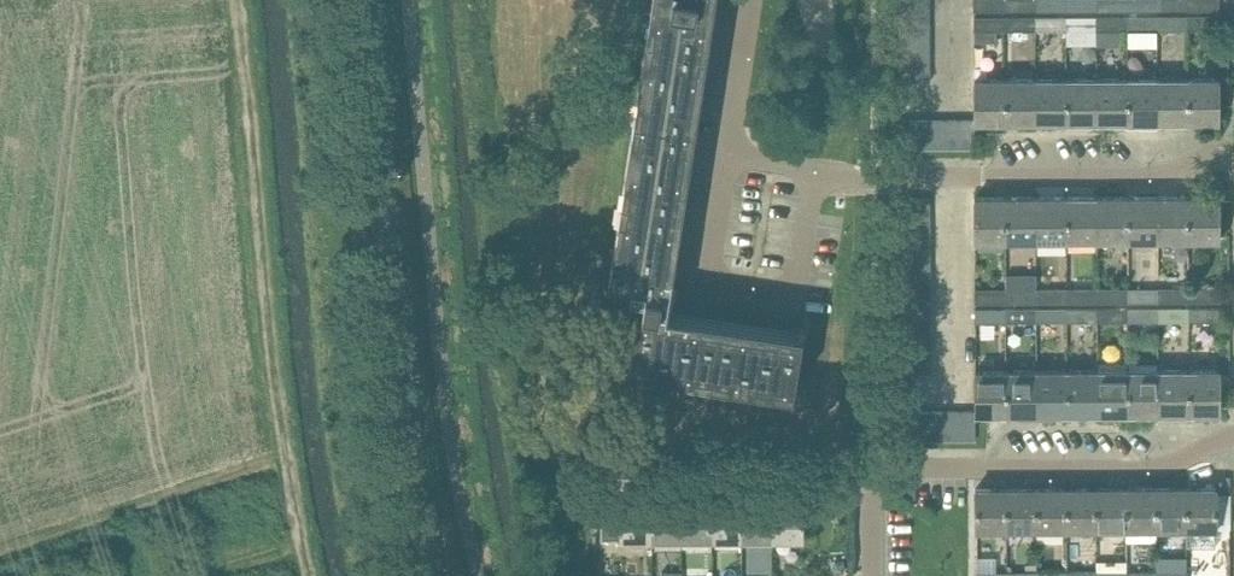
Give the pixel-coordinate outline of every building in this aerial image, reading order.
[(609,278),(631,282),(630,292),(645,295),(643,313),(637,313),(629,367),(793,392),(800,333),(673,312),(677,288),(668,286),(711,0),(652,0),(609,278)] [(901,8),(930,8),(930,0),(901,0),(901,8)] [(1005,0),(974,0),(974,11),(1005,11),(1005,0)] [(1005,11),(1035,11),(1035,0),(1005,0),(1005,11)] [(1035,11),(1066,11),(1066,0),(1035,0),(1035,11)] [(1066,11),(1097,11),(1096,0),(1066,0),(1066,11)] [(1097,11),(1127,11),(1127,0),(1096,0),(1097,11)] [(1127,11),(1158,10),(1158,0),(1127,0),(1127,11)] [(1158,10),(1188,10),(1188,0),(1158,0),(1158,10)] [(1188,10),(1219,10),(1219,0),(1188,0),(1188,10)] [(901,8),(901,23),(930,23),(930,8),(901,8)] [(1158,16),(1127,17),(1127,30),(1158,30),(1158,16)] [(1188,16),(1158,16),(1158,30),(1188,30),(1188,16)] [(1219,16),(1188,16),(1188,30),(1219,30),(1219,16)] [(1005,31),(1005,17),(974,17),(974,42),(996,42),(996,31),(1005,31)] [(1035,17),(1005,17),(1005,31),(1035,30),(1035,17)] [(1066,17),(1035,17),(1035,30),(1066,30),(1066,17)] [(1097,17),(1066,17),(1066,30),(1097,30),(1097,17)] [(1127,17),(1097,17),(1097,30),(1127,30),(1127,17)] [(901,23),(901,37),(930,37),(930,23),(901,23)] [(901,37),(901,52),(930,52),(930,37),(901,37)] [(901,52),(901,67),(930,67),(930,52),(901,52)] [(930,67),(901,67),(901,81),(930,81),(930,67)] [(1097,78),(1066,79),(1067,122),(1097,122),(1097,78)] [(1127,78),(1097,78),(1097,122),(1127,122),(1127,78)] [(1158,78),(1127,78),(1127,122),(1158,122),(1158,78)] [(1188,78),(1158,78),(1158,122),(1188,122),(1188,78)] [(1219,78),(1188,78),(1188,122),(1219,121),(1219,78)] [(974,79),(975,119),(975,122),(1007,122),(1007,79),(974,79)] [(1036,79),(1007,79),(1007,122),(1036,122),(1036,79)] [(1066,79),(1036,79),(1036,122),(1067,122),(1066,79)] [(883,108),(893,108),(893,93),(883,93),(883,108)] [(916,148),(916,119),(901,120),(901,148),(916,148)] [(930,119),(916,119),(916,148),(930,148),(930,119)] [(945,119),(930,119),(930,148),(945,148),(945,119)] [(960,119),(945,119),(945,148),(960,148),(960,119)] [(975,119),(960,119),(960,148),(974,148),(975,122),(975,119)] [(1188,196),(1158,197),(1158,240),(1189,240),(1188,196)] [(1219,196),(1188,196),(1189,240),(1220,240),(1219,196)] [(975,241),(1006,241),(1006,197),(975,197),(975,241)] [(1006,241),(1037,240),(1037,197),(1006,197),(1006,241)] [(1037,240),(1067,240),(1067,197),(1037,197),(1037,240)] [(1067,197),(1067,240),(1068,240),(1068,251),(1095,251),(1095,240),(1097,240),(1097,197),(1067,197)] [(1128,197),(1097,197),(1097,240),(1128,240),(1128,197)] [(1158,197),(1128,197),(1128,240),(1158,240),(1158,197)] [(902,256),(902,270),(931,270),(931,256),(902,256)] [(902,270),(902,285),(931,285),(931,270),(902,270)] [(902,285),(902,300),(931,300),(931,285),(902,285)] [(1097,288),(1067,289),(1067,303),(1097,302),(1097,288)] [(1128,288),(1097,288),(1097,302),(1128,302),(1128,288)] [(1158,288),(1128,288),(1128,302),(1158,302),(1158,288)] [(1189,288),(1158,288),(1158,302),(1189,302),(1189,288)] [(1220,288),(1189,288),(1189,302),(1220,302),(1220,288)] [(1006,303),(1006,289),(975,289),(975,303),(1006,303)] [(1038,289),(1006,289),(1006,303),(1038,303),(1038,289)] [(1067,289),(1038,289),(1038,303),(1067,303),(1067,289)] [(902,300),(902,314),(931,314),(931,300),(902,300)] [(1097,308),(1067,309),(1067,322),(1097,322),(1097,308)] [(1128,308),(1097,308),(1097,322),(1128,322),(1128,308)] [(1158,308),(1128,308),(1128,322),(1158,321),(1158,308)] [(1189,308),(1158,308),(1158,321),(1189,321),(1189,308)] [(1219,308),(1189,308),(1189,321),(1219,321),(1219,308)] [(1006,322),(1006,309),(975,309),(975,323),(1006,322)] [(1038,309),(1006,309),(1006,322),(1037,322),(1038,309)] [(1067,309),(1038,309),(1037,322),(1067,322),(1067,309)] [(902,314),(902,329),(931,329),(931,314),(902,314)] [(902,329),(902,343),(931,343),(931,329),(902,329)] [(902,343),(902,358),(931,358),(931,343),(902,343)] [(931,358),(902,358),(902,373),(931,372),(931,358)] [(1097,362),(1097,370),(1097,414),(1128,414),(1128,370),(1128,362),(1097,362)] [(975,371),(975,411),(975,414),(1006,414),(1006,370),(975,371)] [(1037,370),(1006,370),(1006,414),(1037,414),(1037,370)] [(1067,370),(1037,370),(1037,414),(1067,414),(1067,370)] [(1097,370),(1067,370),(1067,414),(1097,414),(1097,370)] [(1158,370),(1128,370),(1128,414),(1158,413),(1158,370)] [(1189,370),(1158,370),(1158,413),(1190,413),(1189,370)] [(1220,370),(1189,370),(1190,413),(1220,413),(1220,370)] [(917,440),(917,411),(902,411),(902,440),(917,440)] [(931,411),(917,411),(917,440),(931,440),(931,411)] [(946,411),(931,411),(931,440),(946,440),(946,411)] [(961,411),(946,411),(946,440),(961,440),(961,411)] [(975,411),(961,411),(961,440),(975,440),(975,414),(975,411)] [(1036,528),(1066,528),(1066,488),(1036,489),(1036,528)] [(1066,528),(1096,528),(1096,488),(1066,488),(1066,528)] [(1096,528),(1126,528),(1126,488),(1096,488),(1096,528)] [(1126,488),(1126,528),(1126,541),(1157,541),(1157,528),(1156,528),(1156,488),(1126,488)] [(1186,488),(1156,488),(1156,528),(1157,528),(1186,528),(1186,488)] [(1216,488),(1186,488),(1186,528),(1217,528),(1216,488)] [(976,529),(1006,529),(1006,489),(976,489),(976,529)] [(1006,529),(1036,528),(1036,489),(1006,489),(1006,529)] [(712,499),(682,500),(682,539),(712,539),(712,499)] [(742,499),(712,499),(712,539),(742,539),(742,499)] [(772,499),(742,499),(742,539),(772,539),(772,499)] [(802,499),(772,499),(772,539),(803,539),(802,499)] [(652,539),(651,500),(621,500),(621,502),(603,502),(603,540),(652,539)] [(682,500),(651,500),(652,539),(682,539),(682,500)] [(568,549),(558,550),(560,569),(570,568),(568,549)] [(1097,572),(1097,575),(1126,575),(1126,571),(1126,563),(1097,563),(1097,572)]
